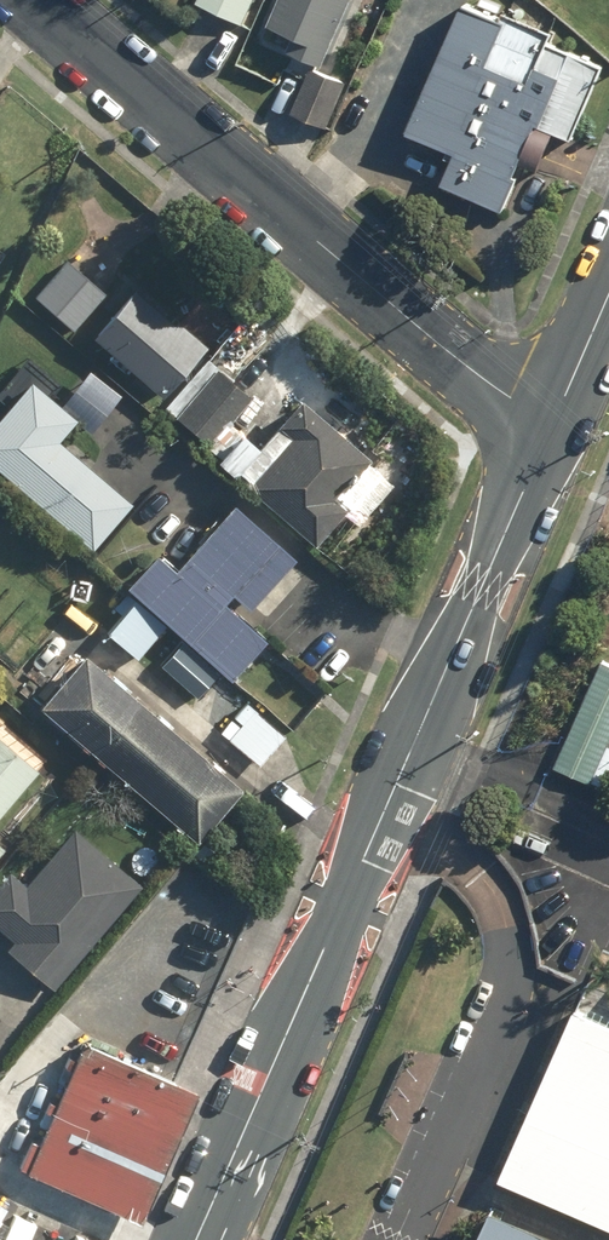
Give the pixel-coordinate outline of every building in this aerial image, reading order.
[(199,6),(243,27),(256,0),(202,0),(199,6)] [(349,0),(283,0),(272,29),(292,37),(285,55),(322,69),(349,0)] [(603,69),(461,8),(408,131),(466,155),(452,187),(510,212),(545,131),(571,143),(603,69)] [(327,131),(348,84),(314,71),(294,118),(327,131)] [(70,261),(37,297),(74,331),(107,295),(70,261)] [(130,287),(88,336),(159,398),(202,349),(130,287)] [(210,447),(250,398),(215,369),(174,418),(210,447)] [(31,380),(0,412),(0,472),(86,553),(131,505),(62,440),(76,425),(85,433),(102,416),(75,391),(62,405),(31,380)] [(333,502),(368,463),(297,400),(274,425),(289,439),(247,485),(313,544),(343,511),(333,502)] [(155,554),(126,588),(232,679),(265,641),(223,605),(231,596),(249,611),(294,559),(230,504),(173,570),(155,554)] [(81,655),(36,707),(197,844),(241,792),(81,655)] [(598,660),(553,767),(608,791),(608,665),(598,660)] [(285,735),(242,701),(216,733),(259,767),(285,735)] [(36,772),(0,741),(0,814),(36,772)] [(0,879),(0,932),(8,940),(1,950),(56,992),(137,886),(65,832),(26,883),(7,870),(0,879)] [(577,1009),(500,1182),(608,1230),(608,1024),(577,1009)] [(197,1095),(86,1044),(27,1173),(138,1223),(197,1095)] [(491,1220),(483,1239),(537,1239),(491,1220)]
